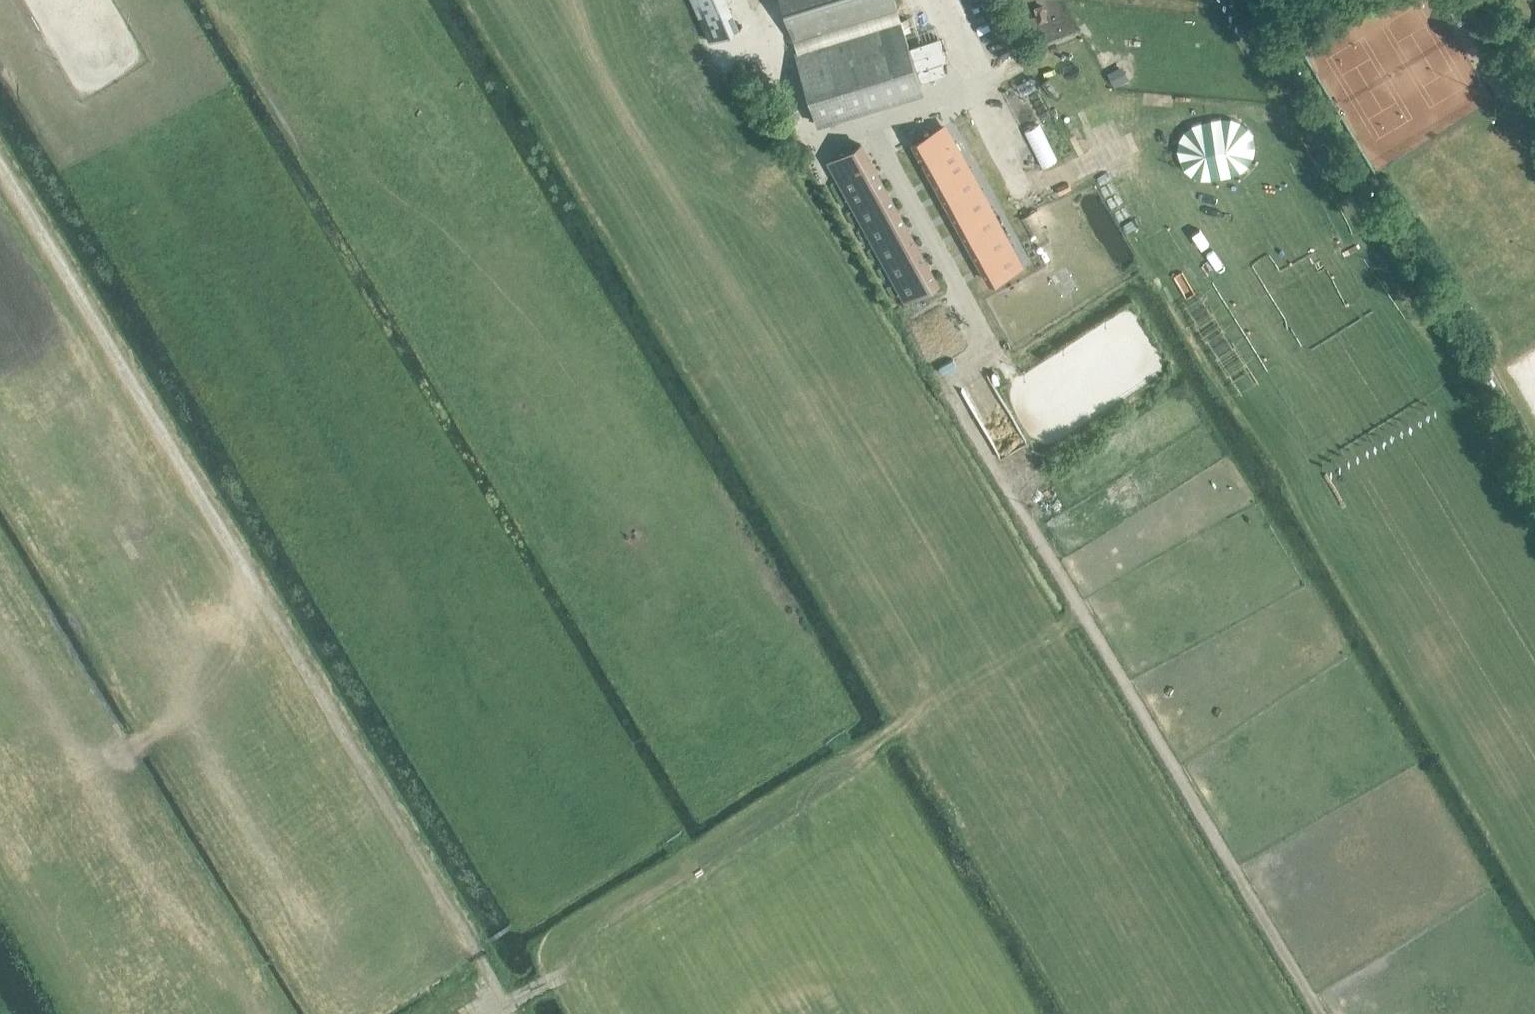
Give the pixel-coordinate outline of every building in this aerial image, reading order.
[(897,8),(895,0),(782,0),(795,40),(897,8)] [(901,20),(795,53),(817,123),(923,90),(920,81),(910,48),(901,20)] [(939,39),(910,48),(920,81),(945,74),(941,62),(946,61),(939,39)] [(1119,67),(1107,73),(1114,87),(1126,81),(1119,67)] [(914,142),(924,159),(952,144),(942,126),(914,142)] [(842,176),(870,160),(861,144),(833,159),(842,176)] [(968,173),(952,144),(924,159),(940,188),(968,173)] [(870,160),(842,176),(858,206),(887,190),(870,160)] [(950,207),(978,192),(968,173),(940,188),(950,207)] [(858,206),(869,224),(897,209),(887,190),(858,206)] [(960,226),(988,210),(978,192),(950,207),(960,226)] [(907,227),(897,209),(869,224),(879,243),(907,227)] [(970,244),(998,229),(988,210),(960,226),(970,244)] [(907,227),(879,243),(889,262),(917,246),(907,227)] [(970,244),(981,263),(1009,247),(998,229),(970,244)] [(917,246),(889,262),(899,280),(927,265),(917,246)] [(1019,266),(1009,247),(981,263),(991,281),(1019,266)] [(927,265),(899,280),(910,300),(938,284),(927,265)]
